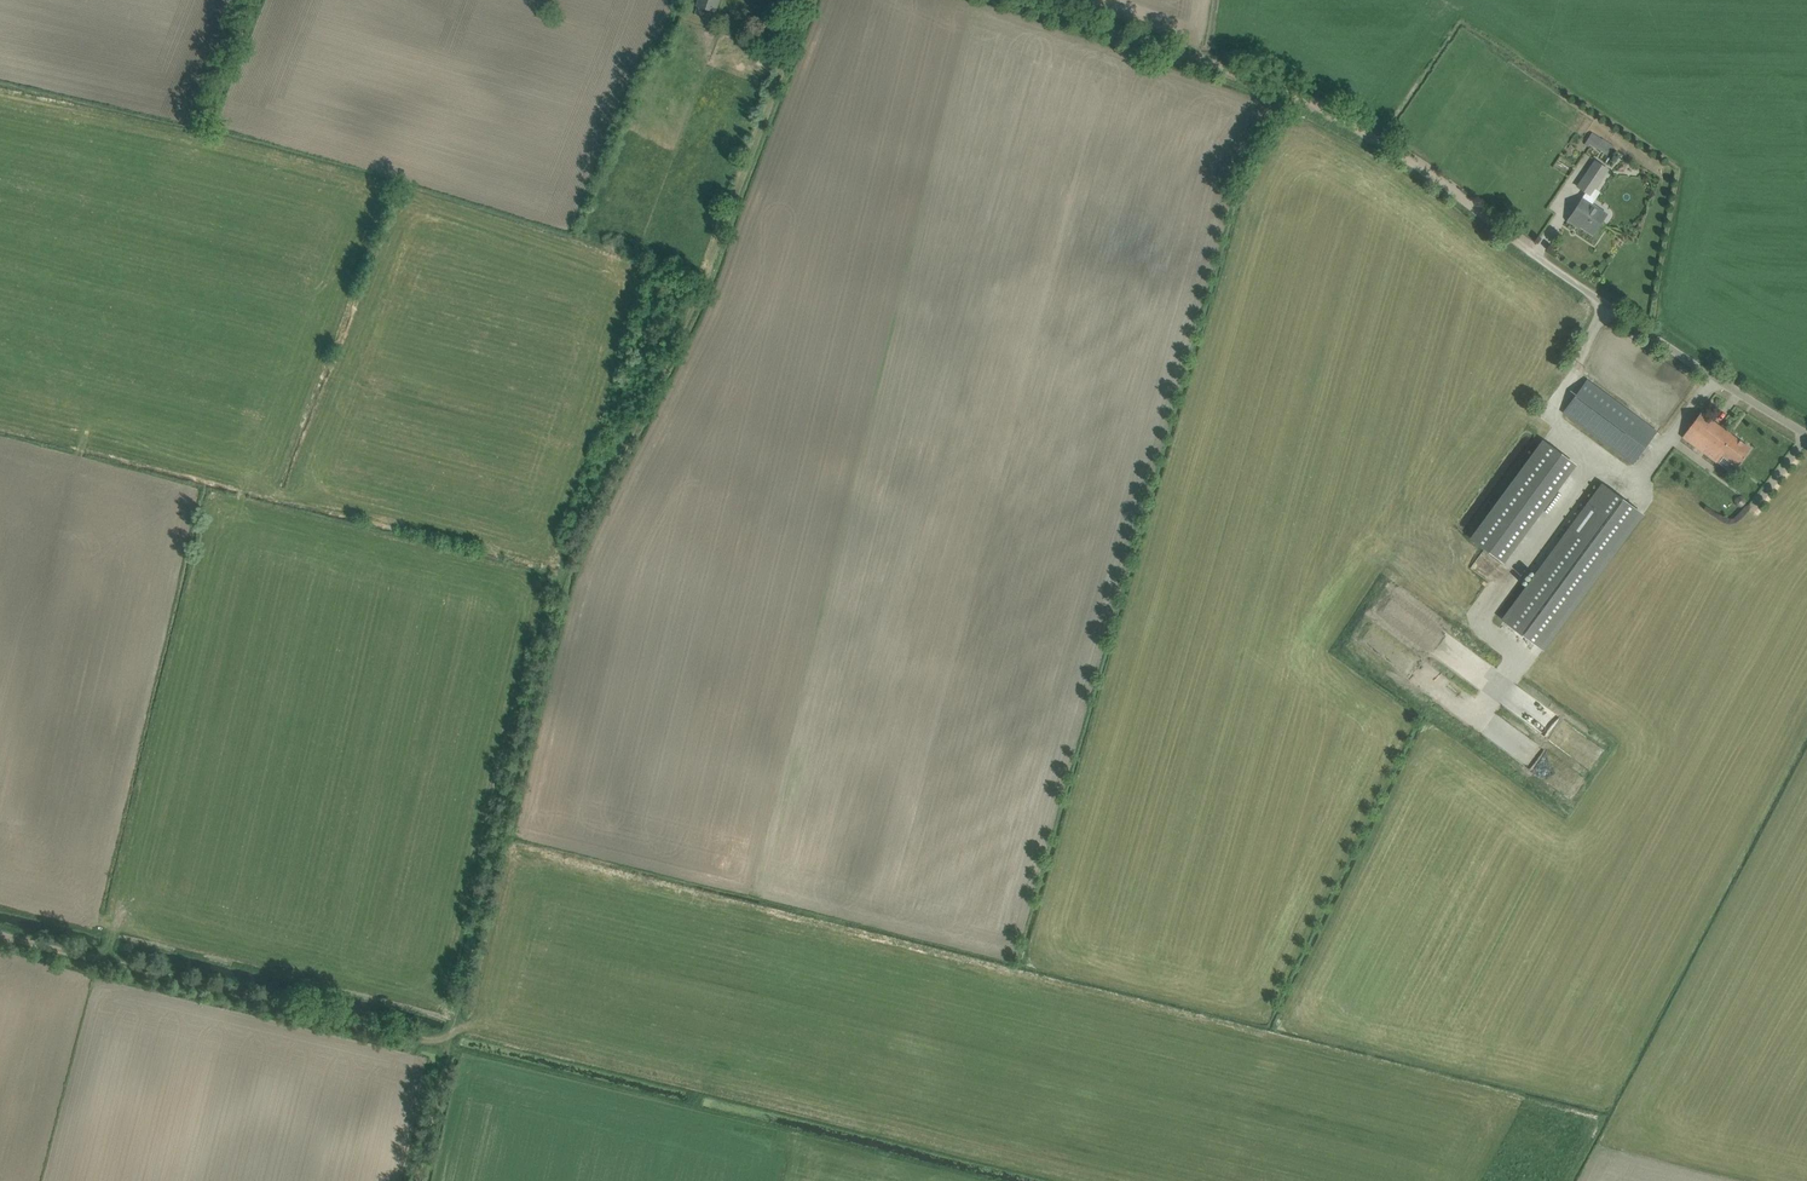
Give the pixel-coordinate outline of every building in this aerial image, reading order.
[(719,0),(699,0),(697,5),(715,12),(719,0)] [(778,33),(769,31),(768,40),(775,41),(775,43),(783,45),(784,36),(777,35),(778,33)] [(1596,148),(1608,156),(1614,146),(1602,138),(1596,148)] [(1610,169),(1603,165),(1594,160),(1584,176),(1577,186),(1587,193),(1580,203),(1580,202),(1568,220),(1575,225),(1576,223),(1580,225),(1580,226),(1593,235),(1600,225),(1603,220),(1607,214),(1593,204),(1600,192),(1597,190),(1610,169)] [(1563,413),(1633,464),(1657,431),(1587,380),(1563,413)] [(1701,412),(1682,437),(1717,462),(1722,455),(1737,466),(1750,448),(1701,412)] [(1504,562),(1569,475),(1536,450),(1471,538),(1504,562)] [(1502,619),(1543,649),(1643,514),(1602,484),(1502,619)]
